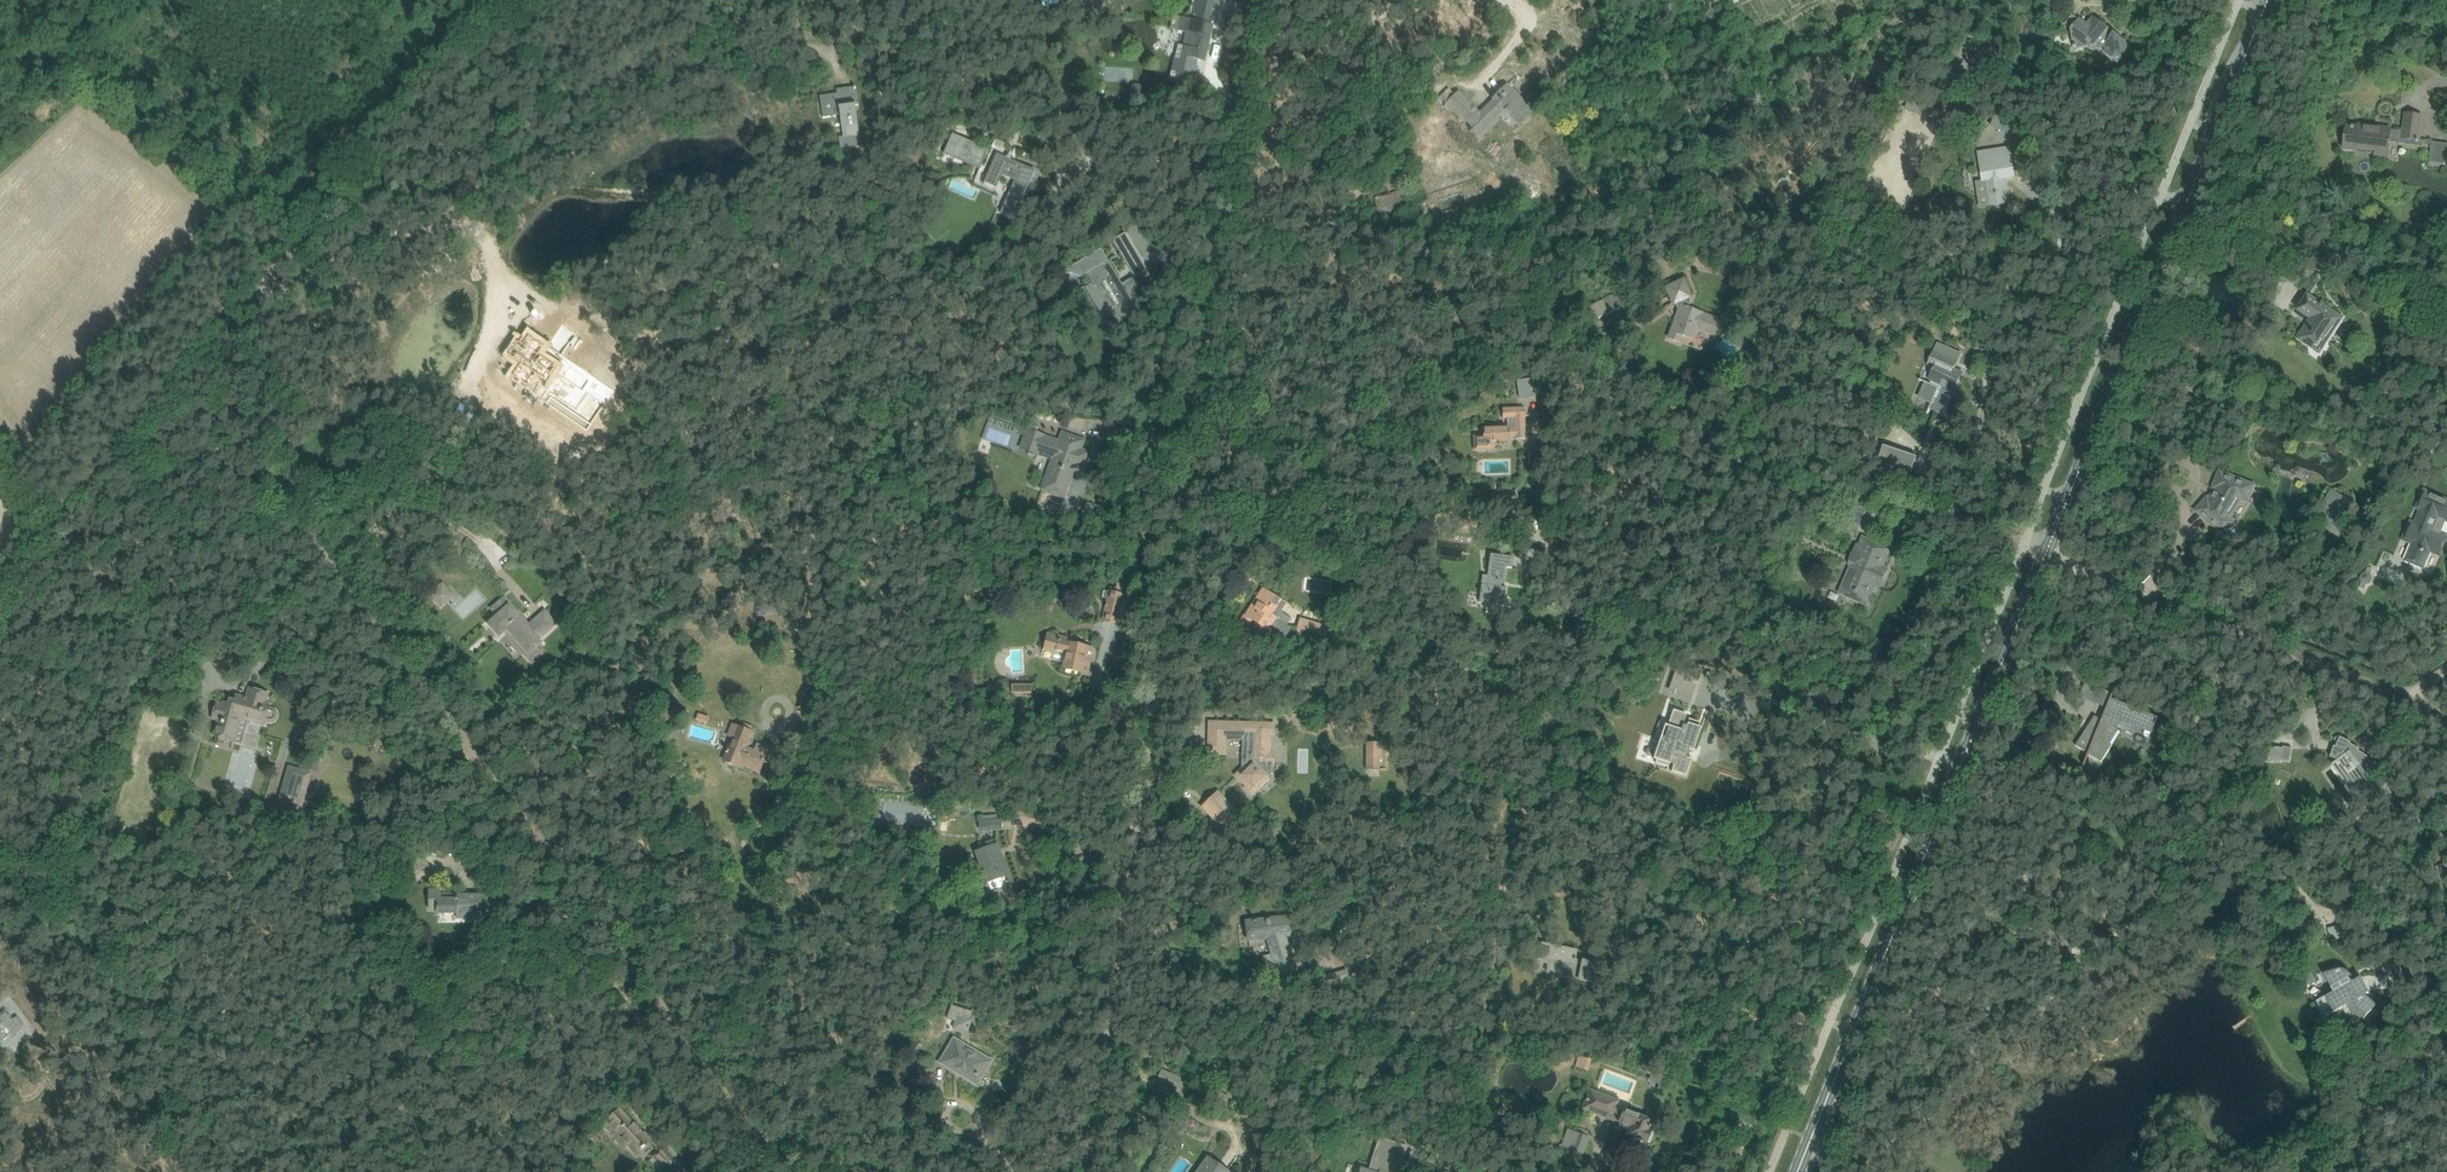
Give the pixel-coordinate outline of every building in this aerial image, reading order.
[(1213,0),(1197,0),(1192,20),(1180,17),(1177,30),(1187,32),(1183,47),(1178,46),(1170,80),(1193,86),(1198,66),(1193,65),(1195,59),(1204,61),(1213,24),(1208,23),(1213,0)] [(2080,20),(2073,29),(2075,47),(2085,46),(2090,40),(2095,45),(2096,44),(2100,46),(2105,46),(2106,53),(2118,62),(2127,50),(2125,42),(2096,20),(2090,27),(2080,20)] [(1103,67),(1103,81),(1132,81),(1131,66),(1103,67)] [(1471,133),(1472,132),(1476,136),(1503,109),(1519,125),(1523,121),(1524,122),(1530,117),(1529,116),(1533,112),(1507,85),(1493,98),(1494,99),(1480,113),(1458,92),(1446,103),(1447,104),(1444,106),(1448,110),(1450,108),(1467,125),(1466,126),(1470,130),(1469,131),(1471,133)] [(857,149),(855,136),(859,136),(855,105),(858,105),(855,86),(837,89),(837,93),(820,96),(823,118),(840,115),(844,138),(839,138),(841,151),(857,149)] [(2347,126),(2344,150),(2387,156),(2390,136),(2418,140),(2422,116),(2406,114),(2404,131),(2390,130),(2391,129),(2359,125),(2358,127),(2347,126)] [(945,150),(981,166),(988,150),(985,148),(953,134),(945,150)] [(2430,162),(2446,164),(2446,160),(2446,143),(2432,141),(2431,149),(2430,162)] [(2013,176),(2011,161),(2009,149),(1979,153),(1983,181),(1984,181),(1988,205),(2009,202),(2005,178),(2013,176)] [(1013,217),(1022,198),(1034,170),(997,153),(984,182),(996,187),(1002,174),(1015,180),(1009,193),(1010,193),(1001,212),(1013,217)] [(948,186),(972,197),(975,189),(951,179),(948,186)] [(1380,218),(1415,206),(1409,188),(1374,200),(1380,218)] [(1125,232),(1113,239),(1134,276),(1147,269),(1125,232)] [(1122,283),(1109,261),(1109,260),(1101,248),(1064,271),(1085,279),(1086,274),(1088,273),(1095,285),(1089,288),(1105,315),(1110,311),(1117,323),(1138,311),(1132,300),(1131,297),(1131,294),(1131,289),(1132,286),(1134,282),(1134,281),(1134,279),(1133,277),(1122,283)] [(1713,334),(1714,331),(1718,319),(1702,314),(1703,313),(1688,308),(1689,306),(1687,306),(1689,300),(1687,298),(1690,297),(1682,280),(1666,288),(1673,304),(1676,303),(1677,306),(1680,307),(1669,338),(1679,341),(1681,334),(1693,339),(1697,329),(1713,334)] [(1619,307),(1618,306),(1614,296),(1616,295),(1613,287),(1599,293),(1602,300),(1590,306),(1595,317),(1596,319),(1619,307)] [(2342,318),(2318,302),(2308,295),(2298,309),(2312,318),(2298,338),(2319,352),(2342,318)] [(2341,331),(2337,336),(2341,339),(2345,334),(2341,331)] [(540,341),(531,356),(542,363),(534,374),(550,385),(557,374),(567,380),(570,375),(602,397),(608,388),(625,399),(631,390),(590,363),(584,371),(560,354),(565,346),(550,336),(544,344),(540,341)] [(1926,383),(1919,398),(1931,404),(1926,416),(1927,416),(1930,409),(1944,415),(1951,397),(1943,394),(1946,387),(1955,390),(1963,373),(1953,368),(1961,352),(1939,342),(1928,365),(1935,368),(1930,379),(1933,380),(1931,384),(1926,382),(1925,381),(1921,379),(1920,380),(1926,383)] [(1532,378),(1517,381),(1519,400),(1535,397),(1533,383),(1532,378)] [(1474,435),(1474,438),(1475,450),(1490,449),(1490,446),(1491,446),(1491,444),(1493,444),(1493,441),(1509,440),(1508,437),(1515,437),(1515,438),(1525,438),(1524,418),(1525,418),(1524,408),(1503,409),(1504,418),(1507,418),(1507,428),(1484,429),(1484,435),(1474,435)] [(1061,432),(1058,441),(1020,427),(1018,433),(1024,436),(1019,449),(1051,461),(1041,489),(1062,497),(1074,466),(1082,469),(1087,456),(1079,453),(1083,440),(1061,432)] [(1884,445),(1878,460),(1912,472),(1917,457),(1884,445)] [(2254,485),(2231,476),(2219,472),(2213,488),(2217,489),(2211,500),(2207,498),(2196,511),(2224,535),(2229,529),(2225,526),(2247,490),(2251,492),(2254,485)] [(431,489),(437,495),(444,487),(438,481),(431,489)] [(2330,513),(2320,531),(2337,541),(2358,505),(2331,489),(2321,507),(2330,513)] [(2402,541),(2412,545),(2411,549),(2406,560),(2423,567),(2430,550),(2440,555),(2446,539),(2446,538),(2439,534),(2446,520),(2446,500),(2426,491),(2414,521),(2410,520),(2402,541)] [(1868,506),(1854,500),(1844,524),(1858,530),(1868,506)] [(1891,549),(1863,537),(1859,546),(1857,545),(1849,564),(1851,565),(1840,593),(1868,605),(1876,586),(1880,588),(1888,569),(1884,567),(1888,558),(1887,558),(1891,549)] [(1779,550),(1774,561),(1785,566),(1790,555),(1779,550)] [(1479,602),(1492,604),(1504,605),(1506,587),(1504,586),(1506,567),(1512,568),(1513,557),(1490,554),(1487,574),(1483,574),(1479,602)] [(2362,581),(2359,588),(2364,590),(2367,584),(2368,584),(2370,584),(2371,582),(2372,580),(2372,578),(2371,575),(2374,569),(2369,567),(2366,573),(2365,573),(2364,574),(2362,576),(2361,578),(2362,580),(2362,581)] [(443,582),(429,594),(441,608),(455,596),(443,582)] [(1061,593),(1057,592),(1058,584),(1051,583),(1049,602),(1059,603),(1061,593)] [(1245,614),(1239,623),(1246,628),(1251,620),(1256,623),(1253,628),(1265,636),(1270,627),(1286,637),(1293,627),(1287,625),(1276,619),(1281,611),(1286,604),(1275,597),(1265,590),(1259,598),(1257,597),(1246,615),(1245,614)] [(1109,591),(1108,596),(1122,599),(1123,594),(1115,592),(1109,591)] [(532,661),(541,653),(535,647),(540,643),(538,640),(556,625),(545,613),(527,628),(518,618),(520,617),(504,599),(494,608),(500,615),(490,624),(500,635),(505,630),(532,661)] [(1301,617),(1295,635),(1327,646),(1333,628),(1301,617)] [(1091,647),(1080,645),(1069,642),(1070,638),(1048,633),(1044,648),(1066,653),(1063,668),(1082,672),(1084,660),(1088,661),(1091,647)] [(2104,667),(2109,661),(2103,657),(2098,663),(2104,667)] [(1677,668),(1669,689),(1693,697),(1700,676),(1677,668)] [(2085,682),(2079,697),(2105,707),(2111,692),(2085,682)] [(1031,685),(1020,685),(1020,694),(1032,694),(1031,685)] [(217,702),(212,720),(218,721),(213,737),(217,738),(215,744),(228,747),(230,739),(234,741),(238,728),(241,718),(265,725),(265,722),(270,723),(271,723),(272,723),(273,722),(274,721),(275,721),(275,720),(276,720),(276,719),(276,718),(277,718),(277,717),(277,716),(277,715),(277,714),(277,713),(277,712),(276,712),(276,711),(276,710),(275,710),(275,709),(274,709),(273,708),(270,707),(270,705),(265,704),(268,694),(248,688),(246,697),(236,694),(234,700),(230,699),(229,703),(223,701),(223,704),(217,702)] [(2090,726),(2079,744),(2090,751),(2103,759),(2105,756),(2112,745),(2110,744),(2118,731),(2117,730),(2122,721),(2152,733),(2158,717),(2112,698),(2102,721),(2097,718),(2098,716),(2097,715),(2090,726)] [(1888,712),(1903,717),(1906,708),(1891,703),(1888,712)] [(1662,745),(1655,766),(1667,770),(1669,763),(1673,764),(1670,772),(1687,777),(1693,759),(1686,756),(1689,750),(1690,750),(1691,748),(1695,749),(1706,717),(1701,715),(1699,722),(1688,718),(1686,725),(1684,724),(1687,713),(1673,709),(1667,726),(1670,727),(1666,739),(1663,738),(1662,741),(1661,745),(1662,745)] [(1209,738),(1209,753),(1226,754),(1226,738),(1242,739),(1242,746),(1253,746),(1253,760),(1236,775),(1246,785),(1244,787),(1249,792),(1255,792),(1260,787),(1259,786),(1273,772),(1274,751),(1271,751),(1272,736),(1274,736),(1275,724),(1222,722),(1210,722),(1209,738)] [(761,769),(765,758),(769,748),(762,745),(760,750),(755,748),(754,750),(745,747),(751,732),(733,724),(730,731),(735,733),(729,750),(728,749),(726,752),(727,753),(724,761),(737,766),(738,763),(752,769),(753,766),(761,769)] [(2334,747),(2330,757),(2339,760),(2332,765),(2357,799),(2374,785),(2384,798),(2392,792),(2386,785),(2387,784),(2380,776),(2381,774),(2374,767),(2375,765),(2367,759),(2367,757),(2356,750),(2357,749),(2351,744),(2351,742),(2341,738),(2336,747),(2334,747)] [(1366,742),(1366,769),(1380,770),(1380,742),(1366,742)] [(2267,747),(2265,761),(2273,762),(2274,761),(2281,762),(2281,761),(2290,762),(2292,748),(2284,747),(2283,748),(2276,747),(2276,748),(2267,747)] [(979,760),(974,778),(985,781),(990,763),(979,760)] [(312,774),(288,766),(278,800),(302,807),(312,774)] [(1204,807),(1225,829),(1239,816),(1218,794),(1204,807)] [(939,814),(940,803),(931,802),(931,812),(931,814),(939,814)] [(979,820),(980,831),(1002,829),(1001,819),(999,819),(998,813),(983,815),(983,820),(979,820)] [(997,844),(986,849),(976,852),(980,863),(983,862),(990,881),(1008,874),(997,844)] [(405,861),(394,865),(398,874),(409,870),(405,861)] [(2435,866),(2439,877),(2446,874),(2446,862),(2435,866)] [(429,902),(429,909),(437,909),(437,913),(457,913),(457,918),(478,919),(478,910),(488,910),(488,894),(468,894),(442,894),(442,890),(430,890),(429,902)] [(1282,985),(1294,982),(1299,981),(1285,935),(1291,935),(1289,917),(1256,921),(1256,920),(1253,920),(1253,921),(1246,922),(1248,939),(1268,937),(1282,985)] [(2328,929),(2330,940),(2354,939),(2352,925),(2328,929)] [(1542,943),(1539,955),(1546,956),(1546,957),(1556,959),(1556,958),(1560,959),(1560,960),(1564,961),(1562,973),(1586,978),(1585,981),(1597,984),(1601,964),(1583,960),(1582,961),(1576,960),(1576,958),(1575,958),(1577,950),(1542,943)] [(2334,993),(2317,1001),(2326,1017),(2343,1007),(2354,1027),(2377,1005),(2366,994),(2369,992),(2360,977),(2353,982),(2349,978),(2352,976),(2349,972),(2346,970),(2342,969),(2338,969),(2326,973),(2325,975),(2334,993)] [(954,1028),(968,1033),(972,1020),(969,1019),(970,1017),(964,1015),(966,1010),(952,1005),(948,1018),(956,1021),(954,1028)] [(26,1026),(18,1016),(11,1021),(6,1014),(0,1018),(0,1037),(2,1040),(10,1035),(12,1038),(26,1026)] [(954,1039),(941,1062),(977,1084),(991,1061),(954,1039)] [(1582,1066),(1581,1068),(1588,1071),(1590,1064),(1591,1062),(1591,1061),(1584,1059),(1583,1062),(1582,1066)] [(1158,1068),(1153,1080),(1179,1088),(1183,1076),(1158,1068)] [(1583,1109),(1598,1114),(1631,1126),(1627,1135),(1632,1136),(1627,1149),(1639,1153),(1643,1141),(1647,1142),(1650,1143),(1654,1132),(1651,1131),(1649,1130),(1651,1123),(1642,1119),(1643,1117),(1617,1107),(1619,1100),(1590,1089),(1583,1109)] [(1217,1092),(1213,1100),(1225,1106),(1229,1098),(1217,1092)] [(603,1125),(612,1135),(624,1148),(629,1144),(637,1153),(651,1140),(645,1133),(643,1134),(620,1109),(603,1125)] [(1342,1121),(1335,1139),(1347,1144),(1351,1133),(1358,1135),(1361,1129),(1342,1121)] [(1737,1123),(1734,1131),(1740,1133),(1743,1125),(1737,1123)] [(1568,1130),(1562,1146),(1570,1149),(1583,1153),(1589,1138),(1576,1133),(1568,1130)] [(1359,1171),(1389,1171),(1391,1167),(1392,1168),(1394,1161),(1403,1164),(1408,1148),(1381,1139),(1377,1152),(1371,1170),(1361,1167),(1359,1171)] [(661,1150),(653,1158),(662,1167),(663,1168),(671,1161),(661,1150)] [(1197,1171),(1228,1171),(1207,1157),(1197,1171)]
